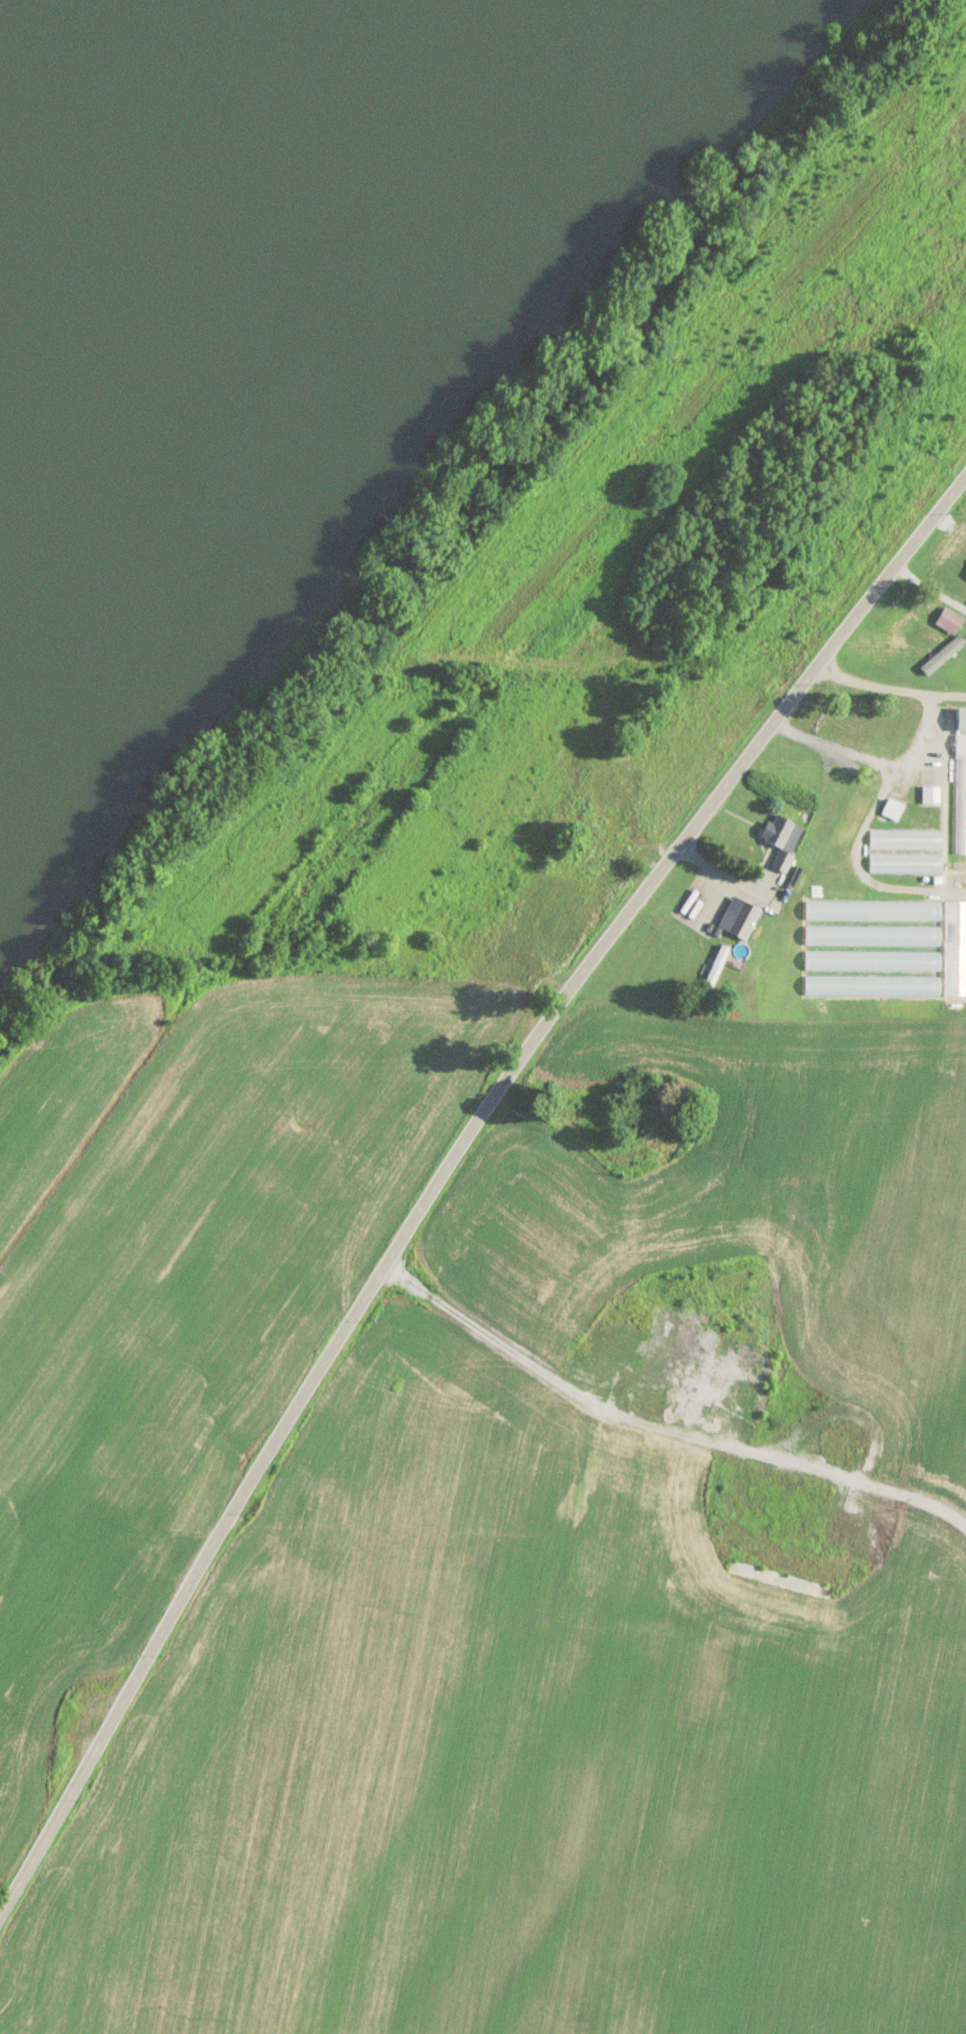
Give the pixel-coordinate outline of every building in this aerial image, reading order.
[(962,617),(941,608),(932,627),(954,636),(962,617)] [(965,732),(965,710),(956,710),(956,732),(965,732)] [(955,736),(955,756),(965,756),(965,736),(955,736)] [(965,856),(965,759),(954,758),(953,855),(965,856)] [(921,788),(921,805),(938,805),(938,788),(921,788)] [(869,797),(856,790),(848,805),(861,812),(869,797)] [(880,815),(895,822),(902,806),(887,799),(880,815)] [(781,873),(804,829),(783,819),(761,863),(781,873)] [(941,850),(941,831),(869,831),(869,850),(941,850)] [(867,874),(941,874),(941,855),(867,855),(867,874)] [(760,912),(730,897),(715,926),(745,942),(760,912)] [(938,903),(803,902),(803,921),(938,922),(938,903)] [(943,998),(965,998),(965,902),(944,902),(943,998)] [(937,947),(937,928),(803,927),(803,946),(937,947)] [(803,952),(803,972),(937,973),(937,953),(803,952)] [(938,998),(938,978),(803,977),(803,997),(938,998)]
